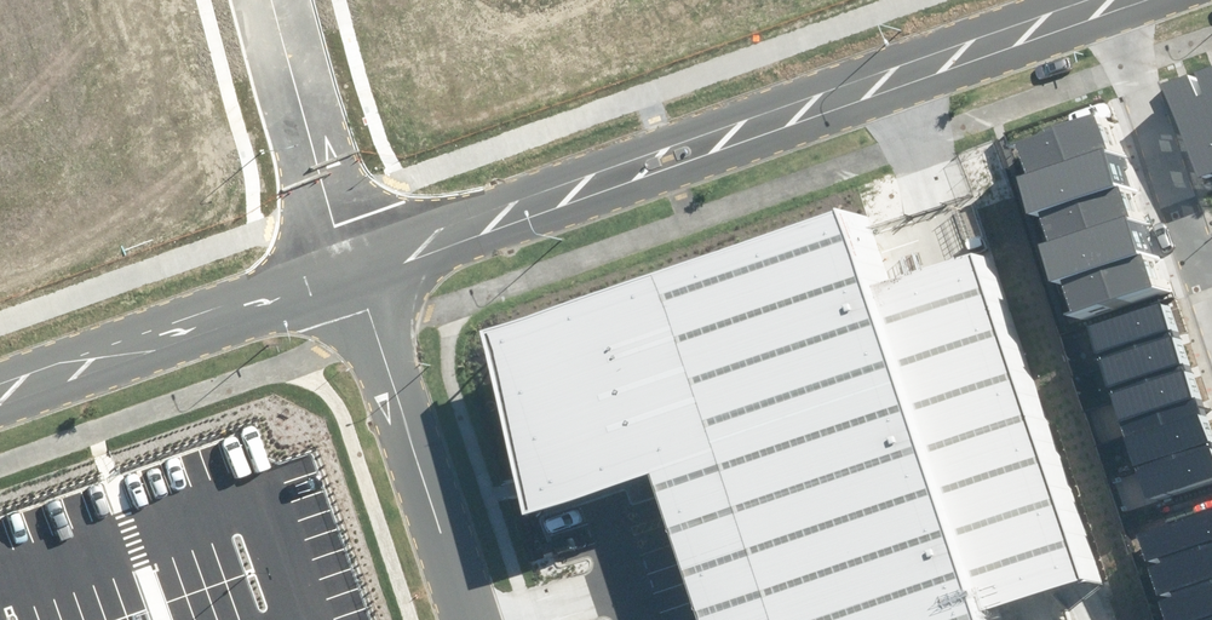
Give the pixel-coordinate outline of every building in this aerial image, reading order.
[(1186,105),(1210,175),(1211,174),(1211,96),(1186,105)] [(1098,311),(1174,286),(1117,114),(1041,139),(1098,311)] [(867,209),(517,331),(552,514),(674,470),(723,619),(1004,619),(1001,610),(891,286),(867,209)] [(993,252),(891,286),(1001,610),(1104,576),(993,252)] [(1156,505),(1211,487),(1211,399),(1179,299),(1097,326),(1156,505)] [(1152,533),(1181,619),(1211,619),(1211,514),(1152,533)]
